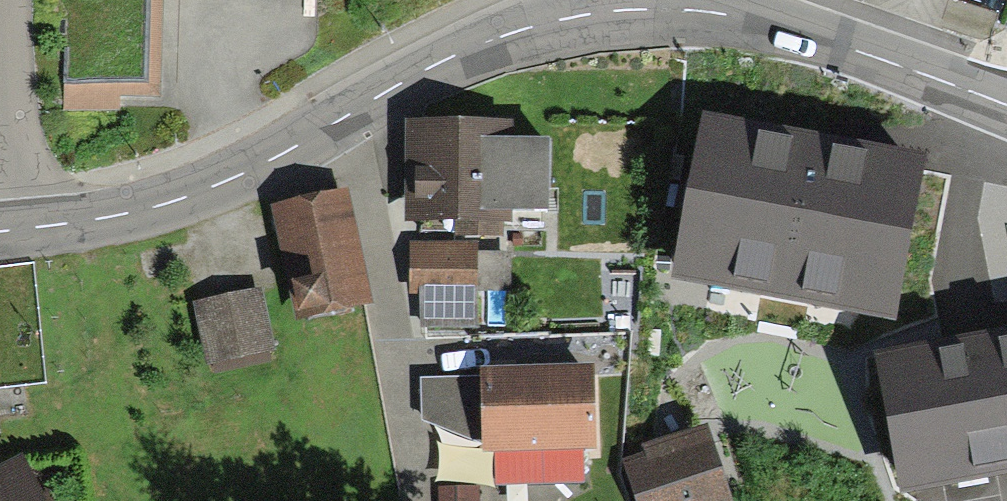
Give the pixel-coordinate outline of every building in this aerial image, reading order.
[(140,0),(67,0),(64,75),(137,78),(140,0)] [(710,115),(674,277),(888,324),(924,162),(710,115)] [(511,130),(408,129),(408,186),(408,228),(423,228),(423,232),(454,232),(454,242),(508,242),(508,233),(513,234),(513,223),(549,224),(549,147),(511,147),(511,130)] [(347,194),(275,206),(288,285),(291,285),(297,320),(344,312),(343,302),(365,298),(347,194)] [(479,256),(479,243),(411,242),(411,294),(423,294),(422,333),(478,333),(478,291),(508,291),(508,257),(479,256)] [(260,291),(195,304),(206,362),(271,350),(260,291)] [(884,358),(911,485),(1006,465),(1006,331),(884,358)] [(598,458),(596,376),(511,376),(480,377),(480,384),(424,384),(424,425),(482,446),(482,462),(496,462),(496,489),(586,487),(585,458),(598,458)] [(624,465),(634,500),(726,500),(707,432),(643,450),(645,459),(624,465)] [(0,478),(0,500),(40,500),(23,466),(0,478)] [(478,490),(439,492),(440,500),(478,500),(478,490)]
